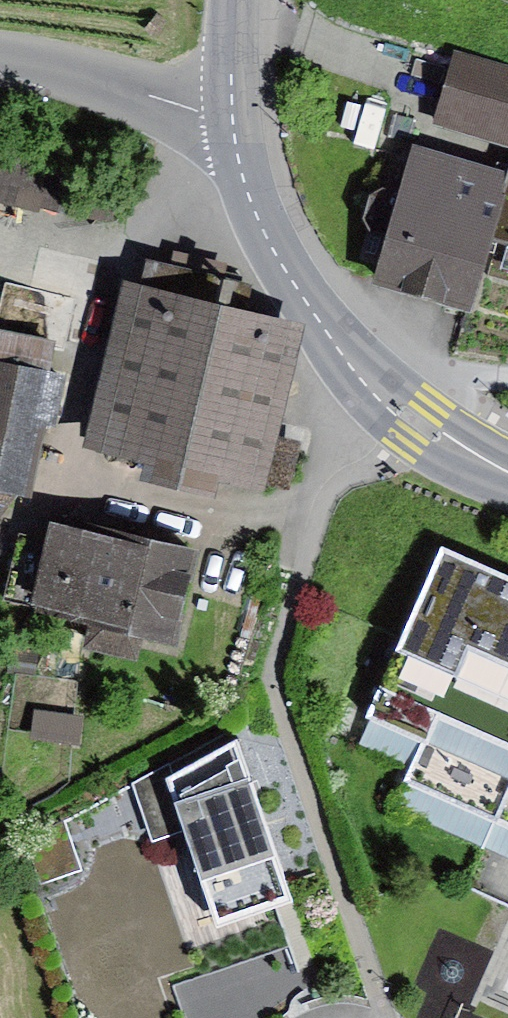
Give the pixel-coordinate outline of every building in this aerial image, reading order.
[(457,56),(436,120),(507,143),(507,73),(457,56)] [(373,283),(471,311),(492,237),(507,242),(507,172),(413,145),(373,283)] [(137,281),(122,278),(80,450),(146,466),(143,479),(218,498),(222,484),(259,493),(294,349),(236,335),(249,280),(144,255),(137,281)] [(48,371),(55,336),(0,325),(0,361),(48,371)] [(14,494),(30,497),(46,421),(56,423),(66,375),(48,371),(0,361),(0,518),(14,494)] [(301,442),(277,436),(265,483),(289,489),(301,442)] [(53,521),(50,535),(16,527),(0,596),(0,605),(86,624),(81,646),(138,659),(143,640),(175,648),(196,554),(53,521)] [(442,544),(382,678),(442,704),(414,767),(502,806),(469,882),(507,899),(507,573),(442,544)] [(83,715),(34,709),(30,740),(80,745),(83,715)] [(237,731),(168,768),(166,762),(132,781),(151,837),(185,825),(205,881),(219,919),(271,900),(278,899),(294,893),(237,731)]
